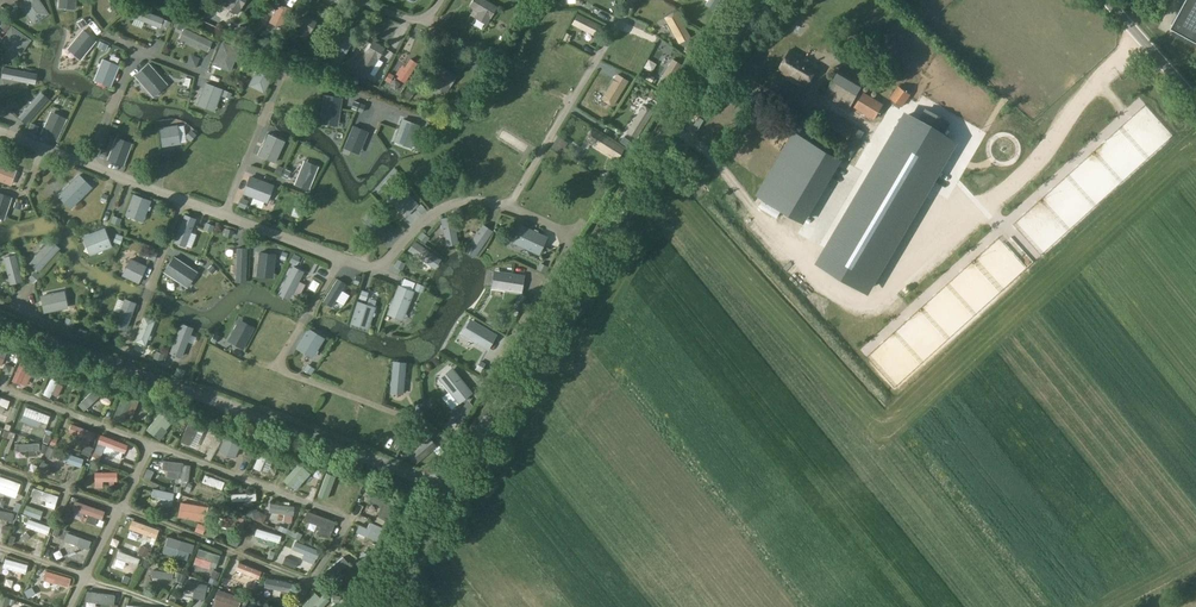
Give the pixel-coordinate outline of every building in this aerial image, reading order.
[(19,3),(34,24),(49,14),(39,0),(24,0),(19,3)] [(58,7),(75,9),(76,0),(59,0),(58,7)] [(245,0),(228,0),(229,0),(225,7),(238,14),(245,0)] [(487,0),(473,0),(469,7),(477,11),(474,18),(486,25),(497,6),(487,0)] [(705,5),(714,10),(720,0),(708,0),(705,5)] [(1171,24),(1195,37),(1195,0),(1184,0),(1171,24)] [(407,1),(404,6),(413,12),(416,7),(407,1)] [(284,6),(283,9),(277,6),(269,22),(281,28),(290,9),(284,6)] [(676,11),(665,17),(679,43),(690,36),(676,11)] [(571,24),(595,36),(596,35),(597,35),(601,28),(600,28),(601,25),(577,13),(571,24)] [(293,33),(307,40),(317,22),(303,15),(293,33)] [(151,41),(160,44),(164,31),(133,22),(130,31),(152,38),(151,41)] [(20,55),(31,40),(11,26),(1,41),(20,55)] [(207,52),(212,41),(184,28),(179,38),(207,52)] [(83,29),(67,48),(81,60),(96,41),(83,29)] [(339,65),(354,40),(346,35),(338,50),(332,46),(327,56),(332,59),(332,61),(339,65)] [(372,40),(357,67),(370,74),(385,47),(372,40)] [(240,49),(224,42),(214,64),(231,72),(240,49)] [(778,70),(806,87),(819,65),(790,49),(778,70)] [(931,57),(925,64),(931,70),(937,63),(931,57)] [(102,59),(93,80),(110,87),(119,66),(102,59)] [(404,83),(417,63),(410,59),(404,67),(402,66),(396,74),(398,76),(397,78),(404,83)] [(672,59),(657,83),(666,89),(681,64),(672,59)] [(260,63),(249,85),(264,93),(275,71),(260,63)] [(135,76),(154,97),(167,85),(149,64),(135,76)] [(434,86),(446,93),(458,74),(441,64),(433,78),(437,80),(434,86)] [(824,95),(849,110),(862,87),(837,72),(824,95)] [(616,74),(602,98),(613,105),(628,81),(616,74)] [(205,83),(197,105),(214,111),(222,89),(205,83)] [(875,119),(884,104),(863,92),(854,107),(875,119)] [(323,95),(320,117),(339,120),(342,97),(323,95)] [(890,106),(903,117),(913,106),(900,95),(890,106)] [(642,108),(627,132),(637,138),(651,114),(642,108)] [(51,111),(41,134),(57,141),(67,119),(51,111)] [(829,112),(820,129),(844,144),(839,152),(849,157),(855,149),(865,133),(829,112)] [(860,290),(949,144),(904,117),(815,263),(860,290)] [(411,148),(419,125),(402,119),(394,142),(411,148)] [(788,139),(795,128),(780,119),(774,130),(788,139)] [(159,128),(162,146),(180,144),(177,125),(159,128)] [(363,148),(370,131),(354,125),(347,142),(363,148)] [(623,149),(591,129),(584,139),(617,159),(623,149)] [(804,223),(842,159),(794,130),(787,142),(756,195),(804,223)] [(268,134),(259,155),(275,162),(284,141),(268,134)] [(124,166),(132,143),(116,137),(107,160),(124,166)] [(304,160),(294,184),(309,190),(318,166),(304,160)] [(11,168),(0,164),(0,180),(6,182),(11,168)] [(79,174),(58,195),(71,208),(92,187),(79,174)] [(250,177),(244,192),(267,201),(273,185),(250,177)] [(389,199),(406,216),(418,204),(401,187),(389,199)] [(6,214),(12,197),(0,193),(0,211),(6,214)] [(134,194),(126,215),(142,221),(150,201),(134,194)] [(395,227),(382,213),(369,226),(382,239),(395,227)] [(197,219),(185,215),(176,242),(186,246),(197,219)] [(453,216),(440,219),(446,246),(458,243),(453,216)] [(482,224),(464,250),(475,257),(492,231),(482,224)] [(513,243),(538,255),(547,237),(522,225),(513,243)] [(92,255),(112,247),(105,229),(85,237),(92,255)] [(442,259),(416,240),(409,250),(436,268),(442,259)] [(39,270),(56,250),(48,243),(31,263),(39,270)] [(258,252),(256,270),(274,273),(276,254),(258,252)] [(11,283),(22,280),(15,255),(4,257),(11,283)] [(174,257),(164,272),(187,288),(197,272),(174,257)] [(138,282),(146,266),(130,259),(123,274),(138,282)] [(291,295),(303,271),(293,267),(281,290),(291,295)] [(495,270),(492,287),(522,292),(525,275),(495,270)] [(337,280),(322,303),(330,308),(345,285),(337,280)] [(399,285),(388,314),(402,320),(414,291),(399,285)] [(64,291),(41,296),(44,313),(68,308),(64,291)] [(135,303),(126,299),(116,326),(125,330),(135,303)] [(358,302),(351,323),(368,329),(375,307),(358,302)] [(470,319),(462,334),(487,349),(496,334),(470,319)] [(239,320),(228,341),(243,349),(254,328),(239,320)] [(191,331),(181,328),(171,352),(181,356),(191,331)] [(308,329),(296,348),(312,358),(324,338),(308,329)] [(19,384),(25,370),(28,371),(30,367),(34,369),(37,361),(24,355),(13,381),(19,384)] [(393,362),(390,393),(403,394),(405,363),(393,362)] [(452,409),(472,392),(452,367),(438,379),(449,392),(442,397),(452,409)] [(44,394),(50,397),(59,379),(52,376),(44,394)] [(103,393),(97,387),(78,404),(84,410),(103,393)] [(123,423),(132,398),(123,394),(113,420),(123,423)] [(7,408),(10,401),(0,398),(0,405),(7,408)] [(7,418),(10,410),(0,407),(0,416),(7,418)] [(162,423),(167,427),(172,421),(161,412),(147,430),(153,435),(162,423)] [(35,428),(48,429),(48,422),(52,422),(52,415),(29,414),(28,421),(35,421),(35,428)] [(205,427),(190,420),(180,441),(189,445),(196,430),(202,433),(205,427)] [(72,424),(68,432),(91,441),(94,433),(72,424)] [(235,457),(242,440),(226,433),(219,450),(235,457)] [(127,449),(127,445),(101,435),(99,439),(98,443),(95,452),(101,454),(105,445),(124,453),(127,449)] [(430,437),(409,454),(416,462),(436,445),(430,437)] [(16,451),(27,450),(27,455),(37,455),(37,450),(39,450),(39,443),(16,444),(16,451)] [(262,447),(252,472),(253,472),(259,475),(269,450),(263,447),(262,447)] [(59,449),(56,458),(81,466),(84,457),(59,449)] [(183,465),(183,463),(164,461),(163,470),(182,472),(181,479),(188,480),(190,466),(183,465)] [(295,489),(304,479),(310,472),(309,472),(315,466),(300,461),(284,480),(295,489)] [(150,480),(154,471),(147,468),(143,477),(150,480)] [(327,471),(318,495),(327,498),(336,474),(327,471)] [(104,487),(103,480),(117,480),(117,472),(95,472),(95,488),(104,487)] [(205,475),(202,482),(222,489),(224,482),(205,475)] [(25,481),(3,478),(2,486),(15,488),(14,499),(22,500),(25,481)] [(221,499),(224,491),(204,483),(201,491),(221,499)] [(34,486),(31,495),(56,503),(59,495),(34,486)] [(171,505),(174,493),(153,489),(152,496),(159,498),(158,503),(171,505)] [(396,499),(375,491),(372,500),(383,504),(379,514),(389,518),(396,499)] [(256,500),(256,493),(232,494),(232,501),(256,500)] [(101,519),(104,512),(75,502),(73,509),(88,515),(86,521),(95,524),(97,518),(101,519)] [(178,517),(205,522),(208,507),(181,502),(178,517)] [(248,510),(255,510),(255,502),(231,503),(231,513),(248,512),(248,510)] [(58,512),(59,504),(35,503),(34,510),(58,512)] [(270,504),(269,512),(284,514),(283,521),(291,522),(292,515),(293,515),(294,507),(270,504)] [(12,521),(13,513),(0,511),(0,519),(12,521)] [(329,538),(335,522),(307,511),(304,520),(321,526),(318,534),(329,538)] [(228,518),(222,517),(220,524),(243,530),(244,522),(240,521),(241,517),(234,516),(234,515),(229,514),(228,518)] [(28,519),(26,525),(48,533),(51,527),(28,519)] [(356,532),(378,541),(384,527),(370,522),(368,528),(359,524),(356,532)] [(143,532),(142,540),(147,541),(148,525),(129,523),(128,530),(143,532)] [(25,536),(48,542),(50,535),(27,528),(25,536)] [(257,529),(255,535),(279,542),(281,536),(257,529)] [(67,533),(64,541),(88,549),(91,542),(67,533)] [(192,553),(194,545),(168,537),(165,546),(182,550),(181,554),(186,556),(187,552),(192,553)] [(256,538),(254,545),(279,552),(281,545),(256,538)] [(295,540),(292,548),(317,558),(320,549),(295,540)] [(199,549),(196,557),(211,562),(210,566),(216,568),(220,556),(199,549)] [(119,551),(117,558),(137,566),(140,559),(119,551)] [(330,578),(349,563),(343,556),(325,571),(330,578)] [(6,558),(3,567),(26,573),(28,564),(6,558)] [(115,567),(136,575),(139,568),(118,560),(115,567)] [(239,563),(236,569),(258,579),(261,572),(239,563)] [(5,567),(2,577),(25,583),(28,574),(5,567)] [(152,577),(173,579),(174,572),(153,569),(152,577)] [(69,586),(71,578),(46,571),(43,579),(69,586)] [(127,584),(130,577),(124,575),(122,581),(127,584)] [(293,583),(267,578),(264,588),(291,593),(293,583)] [(207,584),(186,581),(185,588),(195,590),(193,597),(204,599),(206,592),(207,584)] [(218,590),(215,599),(238,606),(241,597),(218,590)] [(114,604),(115,595),(87,591),(86,600),(114,604)] [(303,606),(304,606),(312,606),(315,603),(319,606),(321,606),(329,599),(323,594),(320,598),(315,593),(303,606)]
